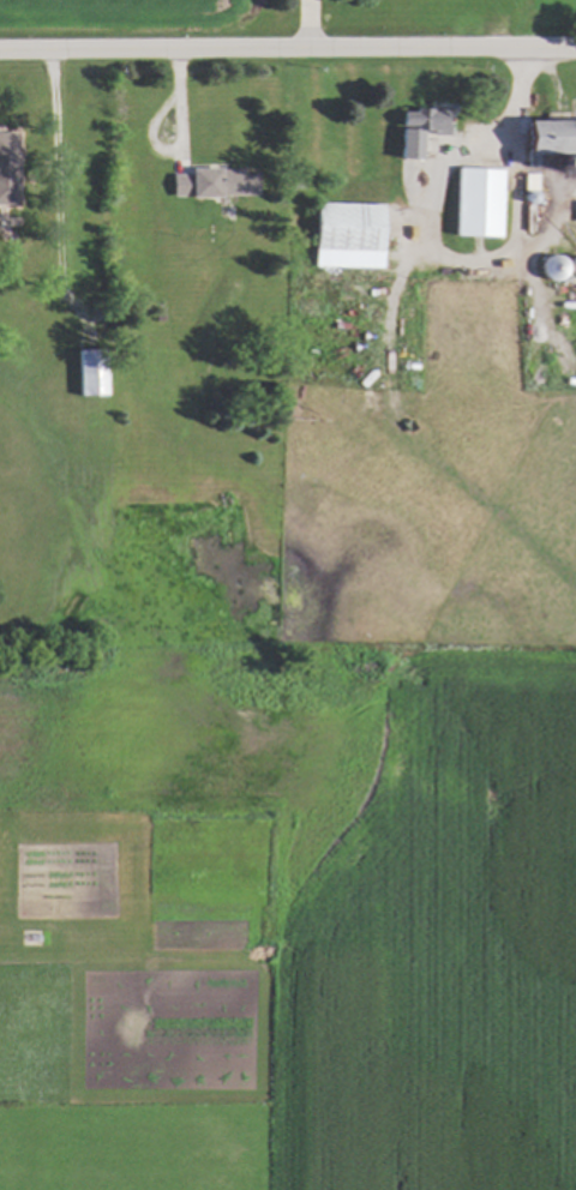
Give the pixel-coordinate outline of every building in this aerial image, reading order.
[(486,104),(485,116),(474,115),(475,103),(486,104)] [(571,103),(575,103),(575,123),(526,124),(526,119),(550,119),(565,119),(572,119),(571,103)] [(430,107),(430,109),(445,110),(445,118),(444,120),(449,120),(449,124),(401,125),(401,122),(402,110),(413,110),(413,107),(430,107)] [(18,203),(17,131),(0,131),(0,203),(18,203)] [(499,236),(501,168),(455,167),(453,235),(499,236)] [(256,173),(244,173),(244,168),(187,168),(187,173),(171,173),(171,196),(256,196),(256,173)] [(535,189),(536,173),(522,173),(522,189),(535,189)] [(312,266),(381,267),(382,204),(313,203),(312,266)] [(76,349),(77,395),(104,394),(103,348),(76,349)]
